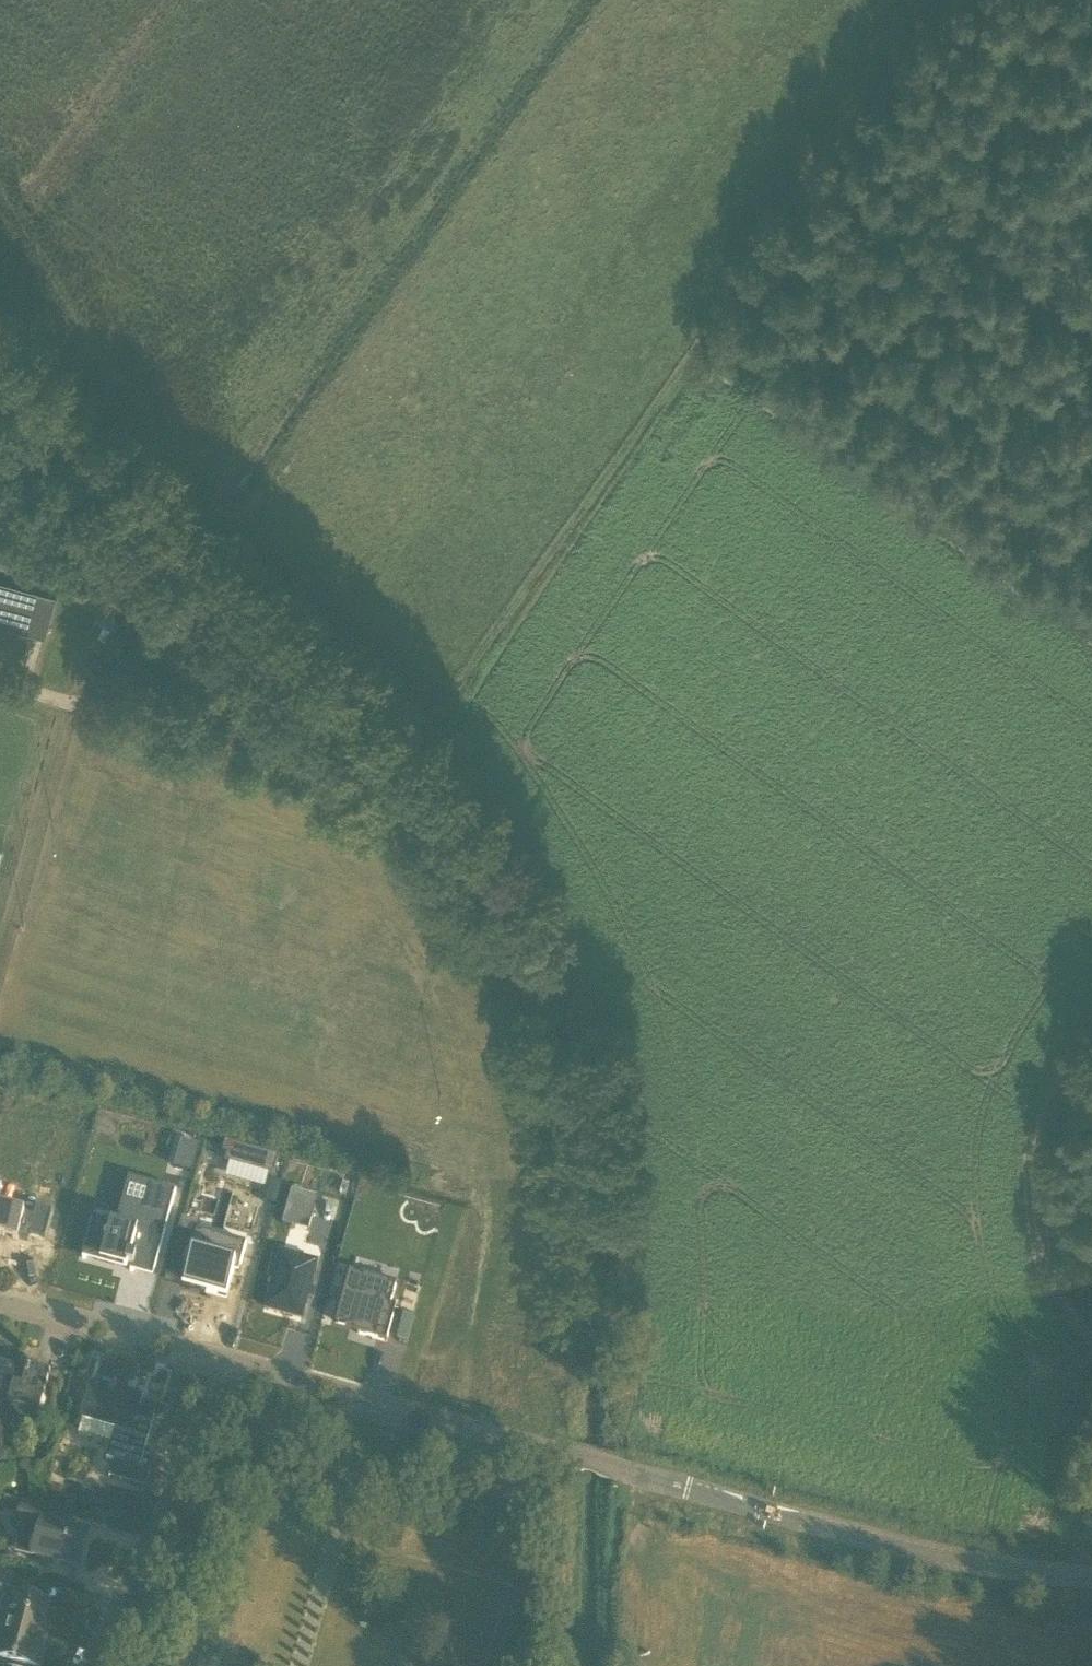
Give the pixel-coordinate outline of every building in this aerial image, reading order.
[(47,635),(57,593),(0,577),(0,622),(47,635)] [(226,1144),(223,1154),(229,1155),(227,1163),(231,1164),(269,1175),(273,1176),(278,1158),(226,1144)] [(292,1192),(283,1226),(293,1229),(297,1212),(313,1216),(318,1199),(292,1192)] [(4,1237),(19,1242),(19,1240),(29,1243),(31,1235),(45,1239),(52,1214),(36,1209),(34,1218),(0,1209),(0,1236),(4,1237)] [(75,1250),(65,1288),(108,1298),(109,1295),(112,1296),(111,1299),(132,1305),(154,1226),(108,1214),(97,1256),(75,1250)] [(196,1237),(183,1286),(227,1298),(234,1273),(239,1275),(246,1250),(196,1237)] [(275,1281),(267,1309),(301,1319),(315,1266),(281,1257),(280,1263),(276,1261),(270,1280),(275,1281)] [(356,1334),(386,1342),(395,1310),(394,1309),(388,1308),(394,1286),(371,1280),(349,1274),(343,1295),(335,1323),(358,1329),(356,1334)] [(19,1370),(19,1368),(0,1363),(0,1403),(40,1414),(51,1373),(28,1367),(26,1372),(19,1370)] [(110,1389),(92,1384),(83,1419),(83,1421),(114,1429),(106,1460),(114,1462),(110,1478),(122,1482),(126,1465),(140,1469),(156,1414),(123,1404),(126,1394),(116,1391),(117,1390),(110,1388),(110,1389)] [(80,1570),(89,1535),(72,1530),(75,1516),(24,1504),(19,1524),(41,1530),(34,1557),(80,1570)] [(27,1576),(0,1568),(0,1586),(10,1589),(0,1627),(0,1657),(33,1665),(39,1665),(49,1629),(49,1628),(48,1628),(48,1629),(43,1628),(50,1604),(21,1597),(27,1576)]
